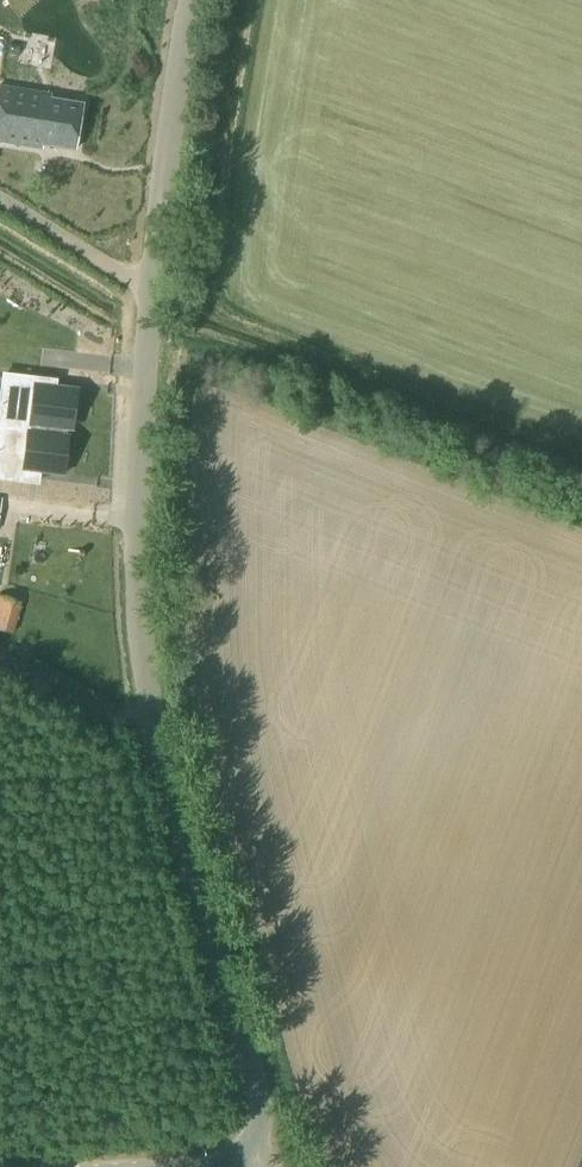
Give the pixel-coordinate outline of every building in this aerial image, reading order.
[(80,107),(46,102),(47,98),(0,90),(0,144),(39,151),(40,146),(72,151),(80,107)] [(0,390),(0,430),(25,433),(26,426),(67,431),(71,392),(31,387),(31,393),(0,390)] [(61,474),(65,438),(26,434),(22,470),(61,474)] [(1,593),(0,598),(0,631),(15,635),(23,604),(19,603),(20,598),(1,593)]
